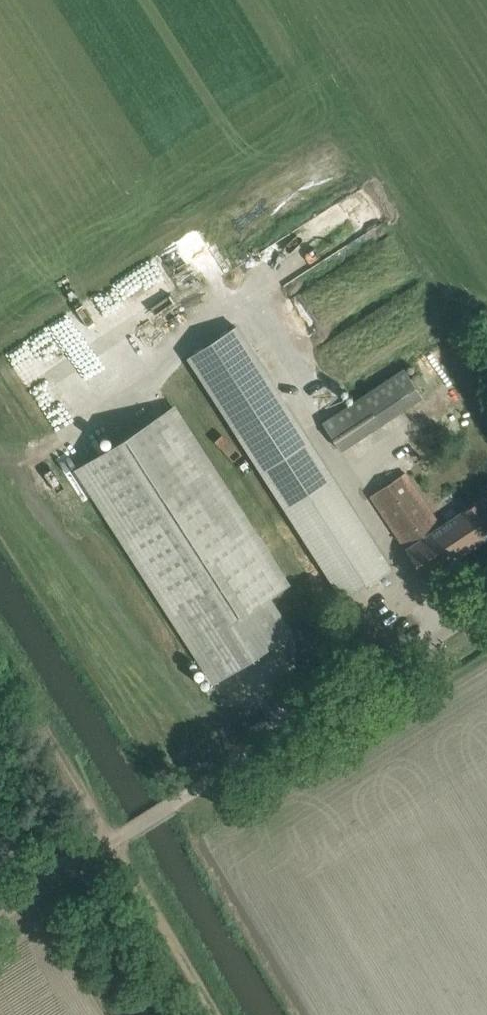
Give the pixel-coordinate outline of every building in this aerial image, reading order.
[(70,348),(99,398),(123,385),(118,375),(140,362),(128,341),(141,333),(114,287),(26,338),(36,357),(49,349),(54,357),(70,348)] [(186,358),(341,600),(391,568),(233,327),(186,358)] [(323,421),(342,450),(423,396),(405,368),(323,421)] [(74,470),(214,683),(292,632),(268,596),(290,582),(174,404),(74,470)] [(426,578),(486,538),(486,504),(483,498),(442,525),(407,471),(371,495),(426,578)]
